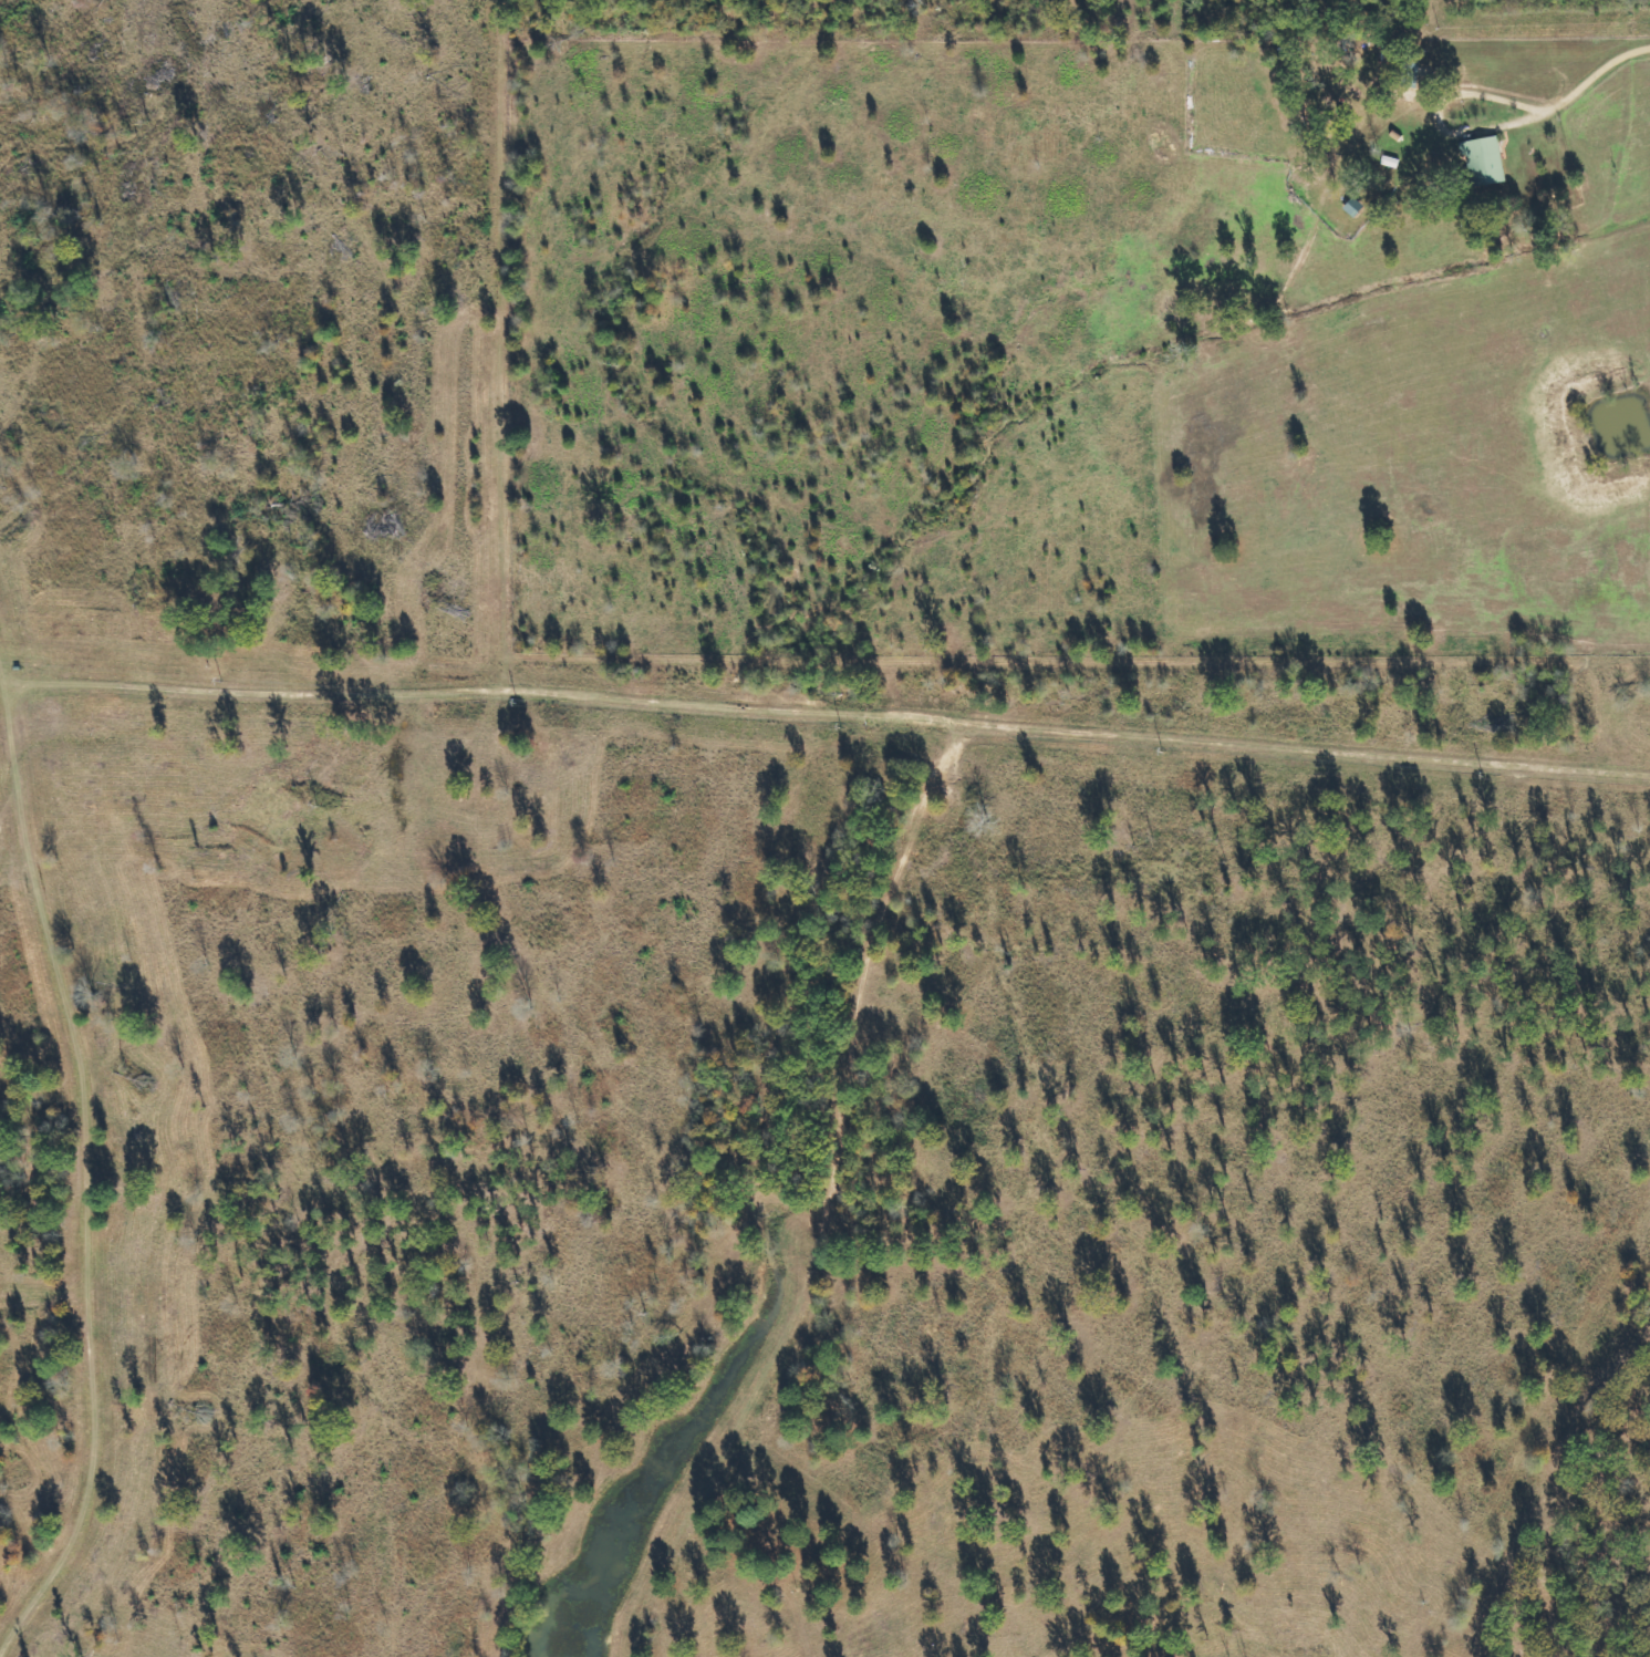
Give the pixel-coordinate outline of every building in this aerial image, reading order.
[(1465,143),(1471,175),(1491,171),(1493,185),(1509,182),(1501,136),(1465,143)]
